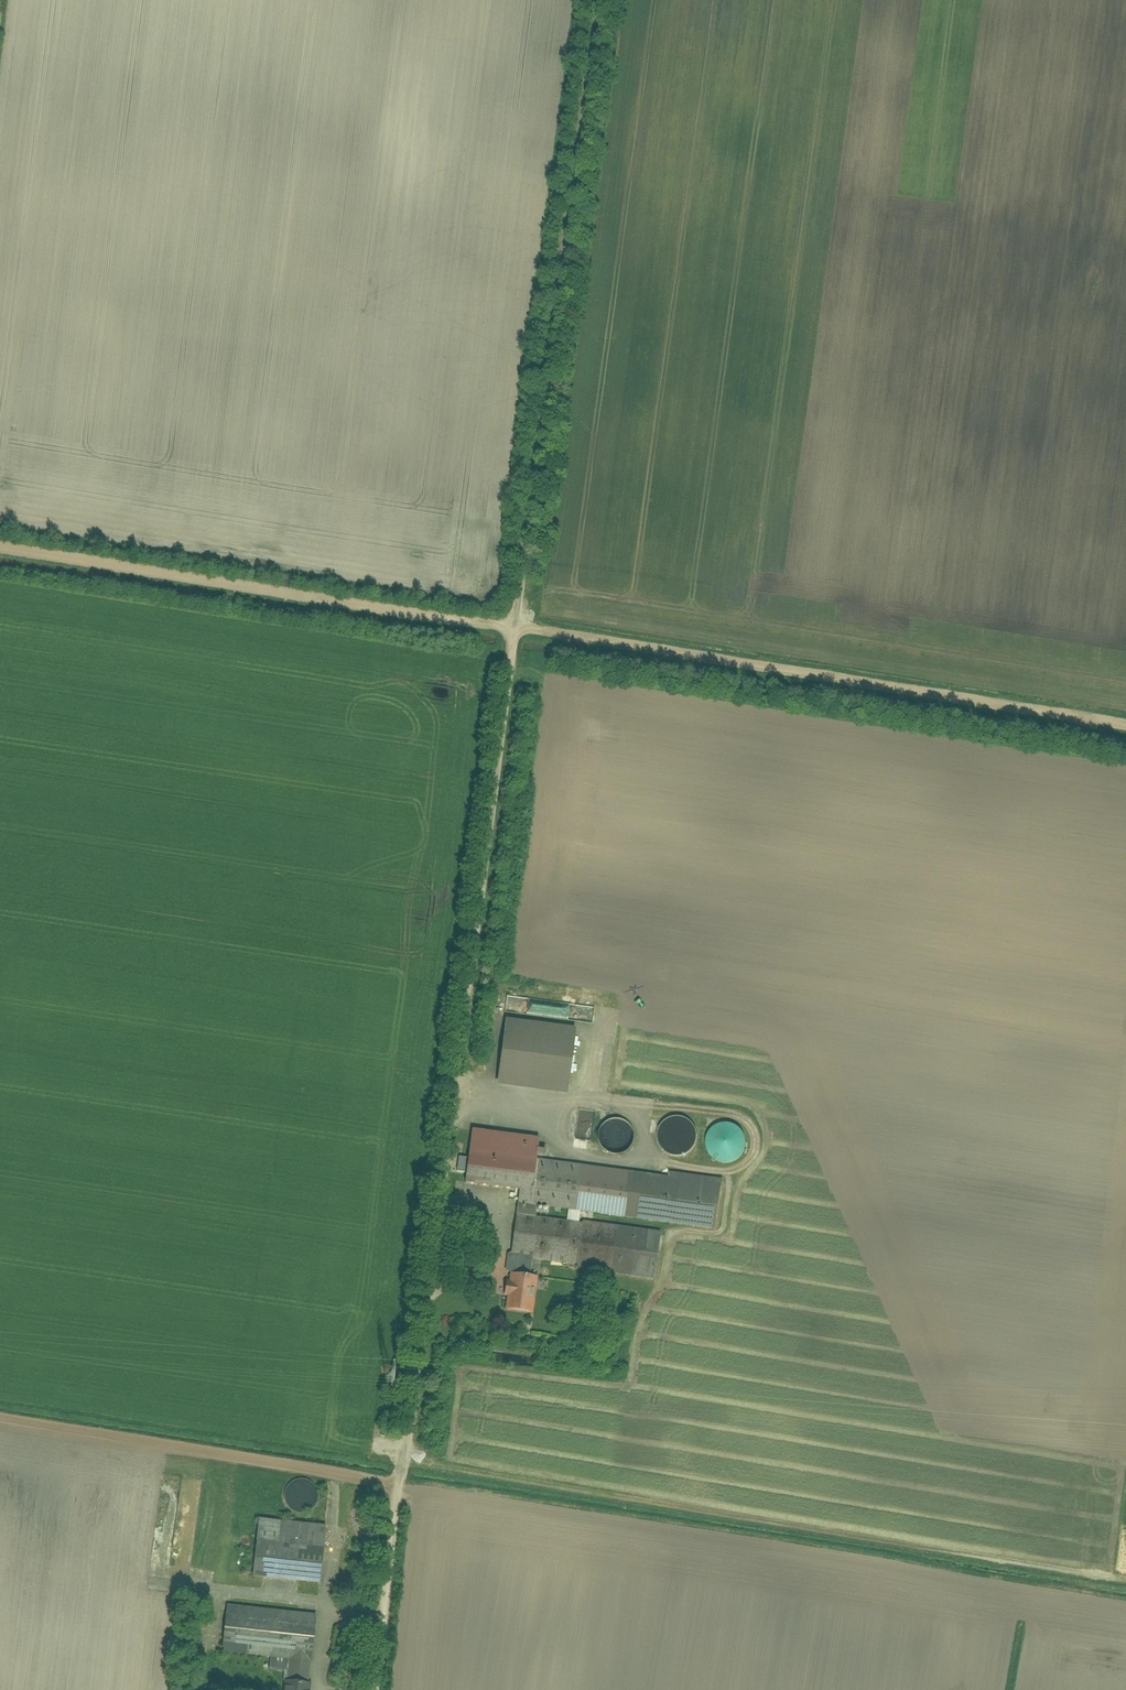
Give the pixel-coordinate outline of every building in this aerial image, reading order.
[(593,1021),(595,1007),(524,998),(523,1011),(532,1012),(531,1019),(564,1023),(565,1018),(593,1021)] [(505,1022),(498,1088),(565,1094),(572,1029),(505,1022)] [(620,1118),(595,1132),(610,1157),(637,1142),(628,1127),(626,1128),(620,1118)] [(708,1137),(707,1144),(709,1152),(713,1157),(719,1161),(727,1162),(734,1160),(740,1156),(744,1150),(745,1142),(743,1135),(738,1129),(732,1125),(725,1124),(717,1126),(712,1131),(708,1137)] [(519,1190),(510,1257),(533,1260),(576,1266),(576,1270),(654,1280),(661,1232),(581,1221),(582,1211),(715,1228),(722,1178),(681,1173),(681,1178),(543,1159),(545,1139),(472,1129),(467,1163),(466,1174),(465,1182),(519,1190)] [(466,1174),(467,1163),(460,1162),(459,1170),(458,1173),(466,1174)] [(486,1241),(487,1234),(480,1232),(479,1239),(486,1241)] [(507,1294),(505,1310),(532,1314),(537,1276),(531,1275),(533,1260),(510,1257),(510,1261),(507,1260),(506,1271),(510,1272),(509,1282),(505,1281),(504,1293),(507,1294)] [(285,1490),(284,1496),(285,1501),(287,1507),(291,1511),(297,1513),(302,1514),(308,1512),(313,1509),(316,1505),(318,1500),(318,1495),(317,1489),(314,1485),(309,1481),(304,1480),(298,1480),(293,1481),(288,1485),(285,1490)] [(257,1523),(252,1579),(317,1585),(322,1529),(257,1523)] [(315,1615),(224,1608),(221,1656),(311,1663),(315,1615)]
